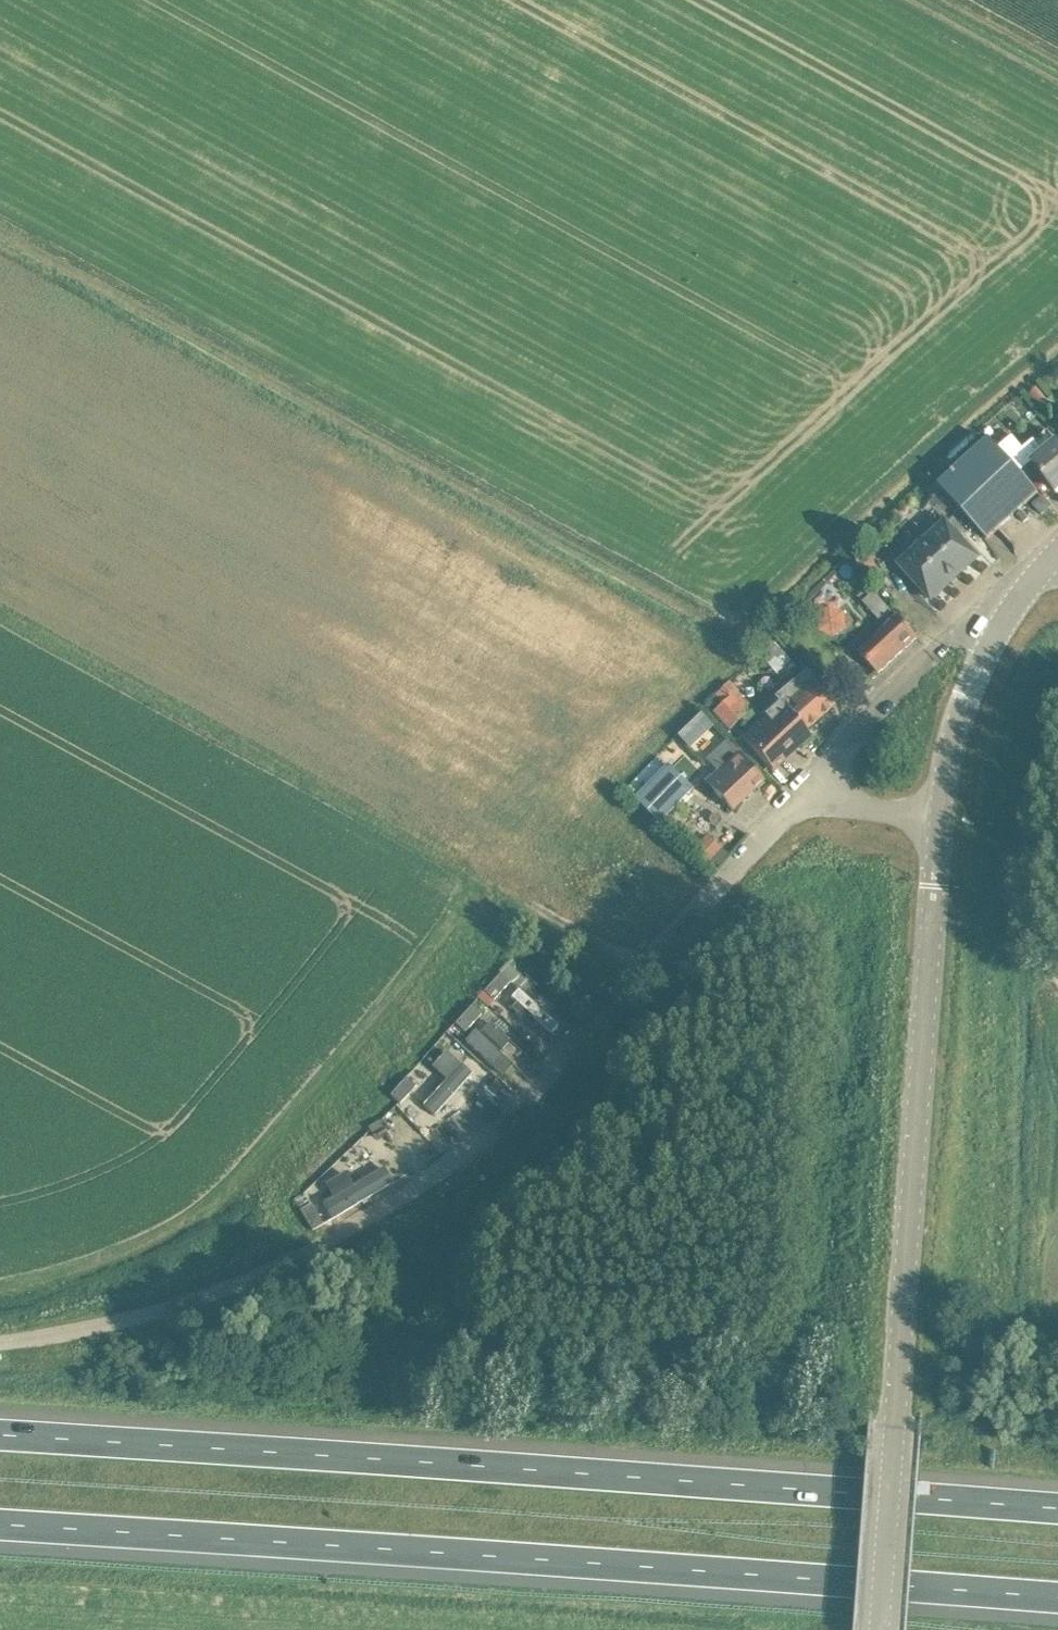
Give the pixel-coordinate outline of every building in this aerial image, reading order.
[(1047,431),(1023,451),(1013,438),(999,450),(1016,469),(1028,459),(1056,493),(1057,491),(1057,444),(1047,431)] [(987,540),(1038,493),(1016,469),(999,450),(990,441),(958,470),(939,488),(943,491),(984,537),(987,540)] [(1041,515),(1051,507),(1043,497),(1033,506),(1041,515)] [(931,600),(978,557),(946,523),(919,548),(900,566),(931,600)] [(842,572),(832,579),(843,592),(852,586),(842,572)] [(883,621),(893,612),(870,586),(859,596),(883,621)] [(851,626),(864,612),(845,594),(832,608),(851,626)] [(917,637),(899,618),(860,654),(878,673),(917,637)] [(783,656),(790,666),(805,655),(798,645),(783,656)] [(772,772),(780,765),(810,737),(805,731),(833,707),(818,691),(803,674),(775,701),(778,704),(741,738),(757,757),(772,772)] [(728,731),(752,709),(736,692),(712,713),(728,731)] [(732,811),(763,781),(737,754),(706,784),(732,811)] [(668,764),(634,799),(659,823),(693,789),(668,764)] [(721,850),(706,837),(704,840),(696,848),(711,862),(721,850)] [(502,973),(488,990),(497,998),(512,982),(502,973)] [(535,984),(528,991),(570,1029),(577,1021),(535,984)] [(516,1005),(511,1010),(532,1028),(537,1023),(552,1035),(558,1027),(518,993),(511,1001),(516,1005)] [(470,1010),(456,1026),(465,1034),(479,1018),(470,1010)] [(475,1033),(464,1044),(501,1078),(512,1067),(498,1054),(508,1043),(489,1025),(479,1037),(475,1033)] [(447,1081),(423,1108),(433,1117),(470,1075),(445,1054),(432,1069),(447,1081)] [(407,1079),(391,1096),(399,1103),(401,1104),(416,1087),(407,1079)] [(487,1093),(479,1104),(495,1115),(503,1104),(487,1093)] [(382,1138),(387,1152),(405,1145),(400,1132),(382,1138)] [(333,1200),(322,1206),(330,1221),(392,1185),(383,1170),(351,1188),(344,1175),(325,1186),(333,1200)] [(311,1204),(301,1210),(309,1226),(312,1231),(322,1225),(311,1204)]
